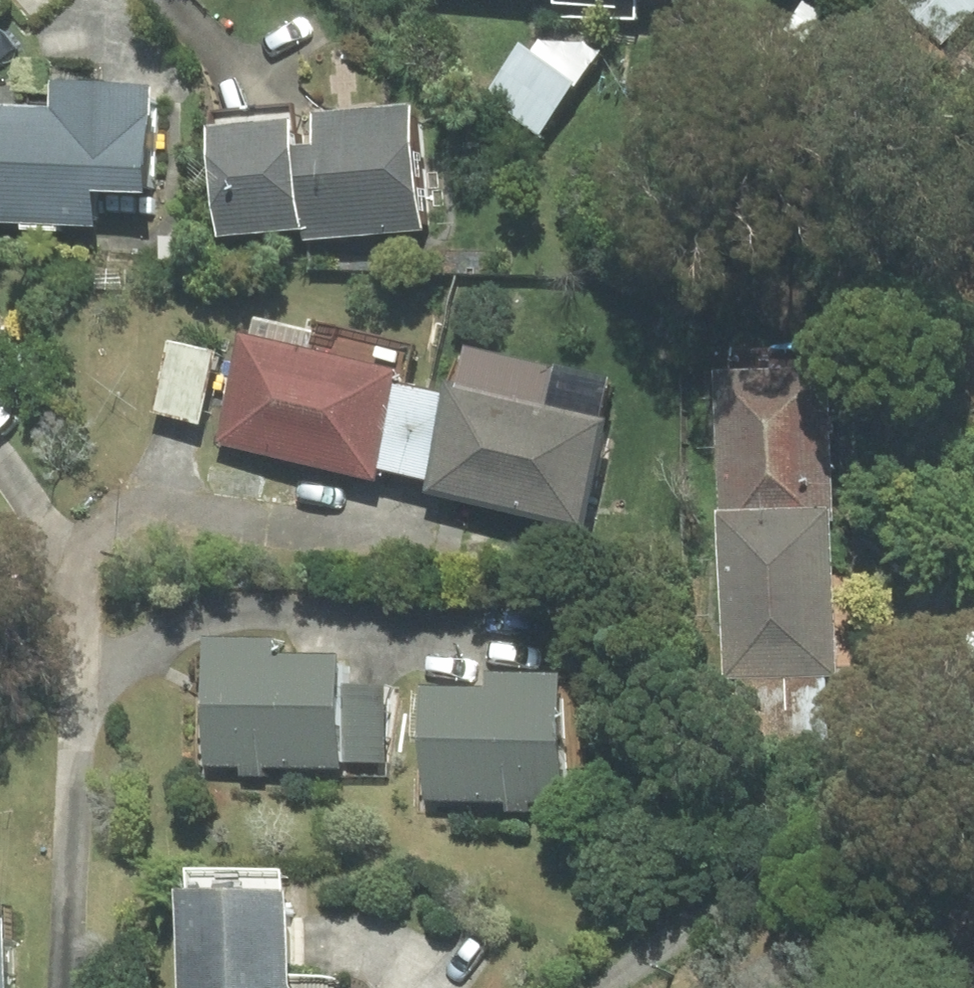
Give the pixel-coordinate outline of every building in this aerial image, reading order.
[(551,16),(636,20),(637,0),(551,0),(551,16)] [(941,40),(973,10),(973,0),(903,0),(941,40)] [(518,42),(481,96),(538,134),(594,54),(549,23),(530,50),(518,42)] [(0,108),(0,218),(88,222),(89,194),(145,196),(149,86),(51,82),(50,110),(0,108)] [(316,144),(295,146),(291,104),(206,112),(217,234),(303,227),(304,239),(420,228),(409,105),(313,114),(316,144)] [(250,338),(239,335),(216,444),(371,477),(373,468),(391,383),(404,386),(413,343),(313,322),(311,331),(254,319),(250,338)] [(212,352),(167,342),(151,411),(197,421),(212,352)] [(426,479),(424,491),(579,526),(603,420),(597,419),(606,379),(463,347),(454,391),(446,389),(445,395),(426,479)] [(713,370),(717,512),(828,509),(832,509),(827,367),(713,370)] [(391,383),(373,468),(426,479),(445,395),(404,386),(391,383)] [(828,509),(717,512),(722,678),(736,678),(825,674),(833,674),(828,509)] [(261,765),(334,766),(335,654),(275,653),(275,640),(204,639),(203,765),(239,765),(239,775),(260,775),(261,765)] [(528,801),(558,801),(558,673),(486,673),(486,687),(422,688),(423,800),(502,800),(502,812),(528,812),(528,801)] [(828,744),(825,674),(736,678),(739,748),(828,744)] [(383,685),(340,685),(341,762),(384,761),(383,685)] [(284,889),(279,889),(279,869),(185,870),(186,891),(175,891),(176,987),(287,987),(285,985),(284,889)]
